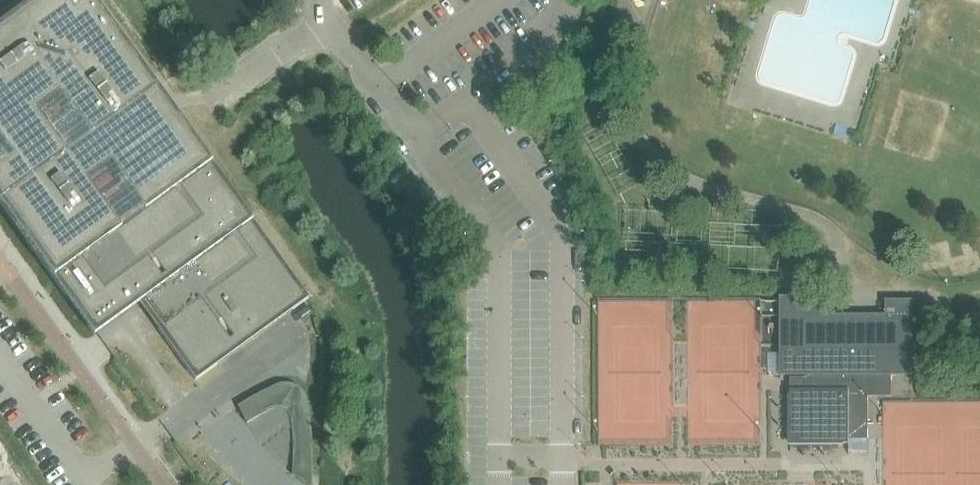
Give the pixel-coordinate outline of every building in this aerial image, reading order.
[(0,26),(0,206),(88,327),(89,326),(133,294),(139,302),(195,381),(297,307),(309,298),(175,113),(149,78),(92,0),(35,0),(0,26)] [(868,439),(868,397),(892,397),(892,375),(912,375),(912,301),(887,301),(886,315),(831,315),(832,301),(781,300),(781,375),(805,375),(805,390),(791,390),(791,444),(849,444),(849,439),(868,439)] [(238,405),(247,424),(275,408),(283,410),(290,417),(293,433),(292,475),(307,484),(309,484),(312,473),(313,455),(313,442),(311,426),(309,403),(306,396),(304,391),(297,386),(289,383),(278,384),(274,385),(238,405)]
